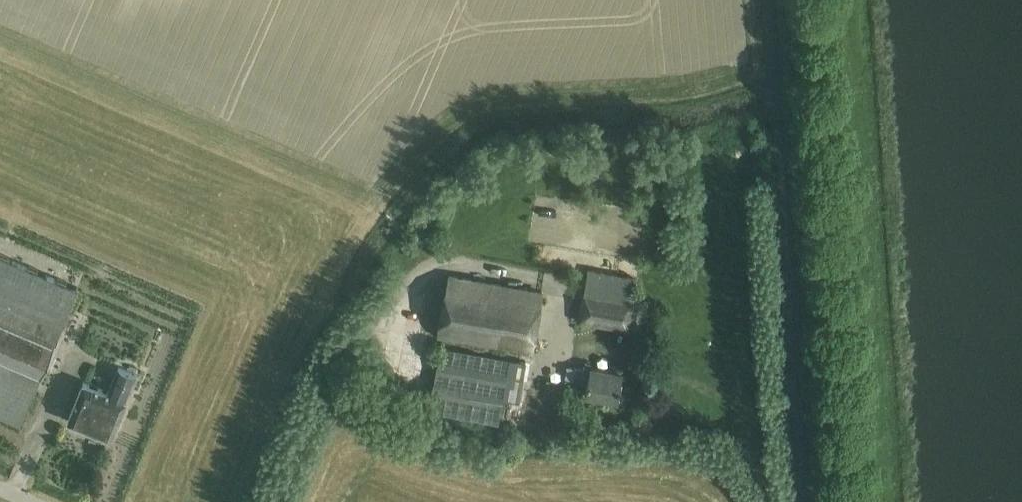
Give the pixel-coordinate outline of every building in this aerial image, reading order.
[(29,403),(79,287),(0,253),(0,412),(21,421),(29,403)] [(645,300),(634,298),(637,277),(589,269),(580,320),(628,328),(629,326),(641,328),(645,300)] [(533,349),(543,291),(449,276),(439,333),(533,349)] [(442,347),(431,411),(499,423),(504,399),(519,401),(526,361),(442,347)] [(112,438),(119,419),(138,374),(119,366),(109,391),(85,381),(69,420),(112,438)] [(590,381),(588,392),(619,398),(624,372),(592,366),(592,368),(576,366),(574,378),(590,381)]
